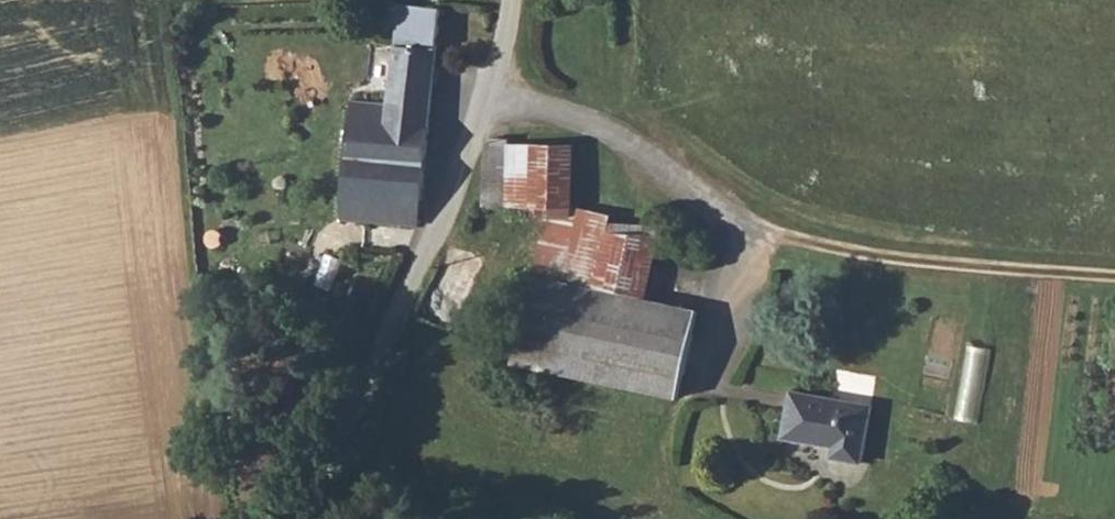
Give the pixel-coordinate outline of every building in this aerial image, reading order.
[(441,7),(390,3),(388,25),(393,24),(392,39),(412,39),(411,20),(440,20),(441,7)] [(346,221),(416,225),(428,186),(440,20),(411,20),(412,39),(392,39),(389,101),(351,99),(346,221)] [(549,125),(512,119),(497,208),(534,214),(549,125)] [(590,132),(549,125),(534,214),(523,284),(650,305),(661,236),(575,222),(590,132)] [(523,284),(509,369),(679,397),(693,312),(650,305),(523,284)] [(848,376),(841,389),(868,403),(875,391),(848,376)] [(869,416),(789,403),(781,449),(833,458),(831,471),(860,475),(869,416)]
